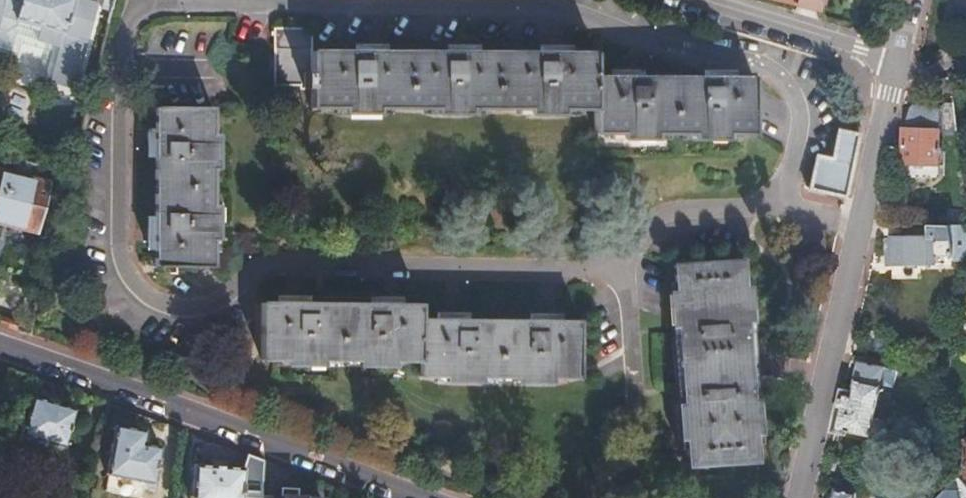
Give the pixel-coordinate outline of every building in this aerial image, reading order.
[(44,26),(43,31),(40,40),(63,46),(53,80),(77,87),(77,89),(78,89),(102,0),(0,0),(0,28),(10,30),(20,25),(21,20),(44,26)] [(794,3),(802,6),(817,10),(819,0),(795,0),(794,3)] [(802,6),(794,3),(792,10),(800,13),(802,6)] [(21,20),(20,25),(43,31),(44,26),(21,20)] [(296,88),(310,88),(310,48),(311,26),(273,25),(272,82),(296,82),(296,88)] [(10,30),(0,28),(0,65),(1,65),(10,30)] [(353,49),(387,49),(386,38),(353,38),(353,49)] [(445,50),(479,50),(479,40),(444,40),(445,50)] [(536,51),(571,51),(570,40),(536,41),(536,51)] [(310,48),(310,88),(309,106),(342,106),(342,112),(376,112),(376,106),(433,107),(433,113),(468,113),(468,107),(526,108),(526,114),(560,114),(560,108),(593,109),(593,75),(593,51),(571,51),(536,51),(479,50),(445,50),(387,49),(353,49),(310,48)] [(611,75),(645,75),(645,66),(612,65),(611,75)] [(699,76),(732,76),(732,67),(699,67),(699,76)] [(593,75),(593,109),(593,132),(619,132),(619,137),(653,138),(653,133),(691,133),(691,138),(725,138),(725,133),(751,133),(752,76),(732,76),(699,76),(645,75),(611,75),(593,75)] [(906,130),(905,164),(917,165),(916,172),(928,172),(928,166),(939,167),(942,110),(937,106),(916,105),(911,109),(910,130),(906,130)] [(157,109),(157,131),(157,166),(157,219),(157,253),(156,268),(212,268),(212,244),(219,244),(219,206),(213,206),(212,171),(219,171),(219,136),(212,136),(212,108),(157,109)] [(843,192),(860,129),(837,125),(832,153),(816,151),(807,184),(843,192)] [(157,166),(157,131),(148,132),(148,166),(157,166)] [(18,217),(16,226),(41,233),(54,181),(0,167),(0,212),(18,217)] [(0,212),(0,222),(16,226),(18,217),(0,212)] [(157,253),(157,219),(148,219),(148,252),(157,253)] [(950,225),(929,224),(929,239),(890,237),(889,263),(939,266),(939,258),(954,259),(950,225)] [(950,225),(954,259),(955,264),(965,262),(965,226),(950,225)] [(676,286),(670,287),(671,322),(677,322),(680,399),(674,399),(675,434),(681,434),(682,460),(751,458),(750,432),(755,432),(754,396),(749,396),(746,319),(751,318),(750,284),(745,284),(744,257),(674,260),(676,286)] [(369,304),(404,303),(403,293),(368,294),(369,304)] [(281,296),(281,305),(314,305),(314,295),(281,296)] [(314,305),(281,305),(263,305),(262,360),(290,360),(289,366),(326,366),(326,360),(362,360),(362,366),(396,366),(396,360),(421,360),(420,319),(420,304),(404,303),(369,304),(314,305)] [(530,318),(563,317),(564,308),(530,309),(530,318)] [(437,318),(471,318),(471,309),(437,309),(437,318)] [(420,319),(421,360),(421,376),(448,376),(448,382),(483,382),(483,375),(519,375),(519,381),(554,381),(554,375),(581,375),(580,317),(563,317),(530,318),(471,318),(437,318),(420,319)] [(854,395),(844,392),(835,432),(846,434),(847,430),(871,435),(882,386),(886,367),(861,362),(854,395)] [(886,367),(882,386),(894,389),(898,369),(886,367)] [(31,398),(20,432),(62,445),(72,411),(31,398)] [(114,427),(106,474),(152,482),(158,448),(141,444),(143,432),(114,427)] [(246,454),(243,468),(192,466),(191,497),(259,497),(261,465),(261,459),(246,454)] [(825,476),(859,483),(863,463),(830,456),(825,476)] [(259,497),(278,497),(278,496),(278,488),(278,466),(261,465),(259,497)] [(858,492),(839,489),(837,497),(857,497),(858,492)]
